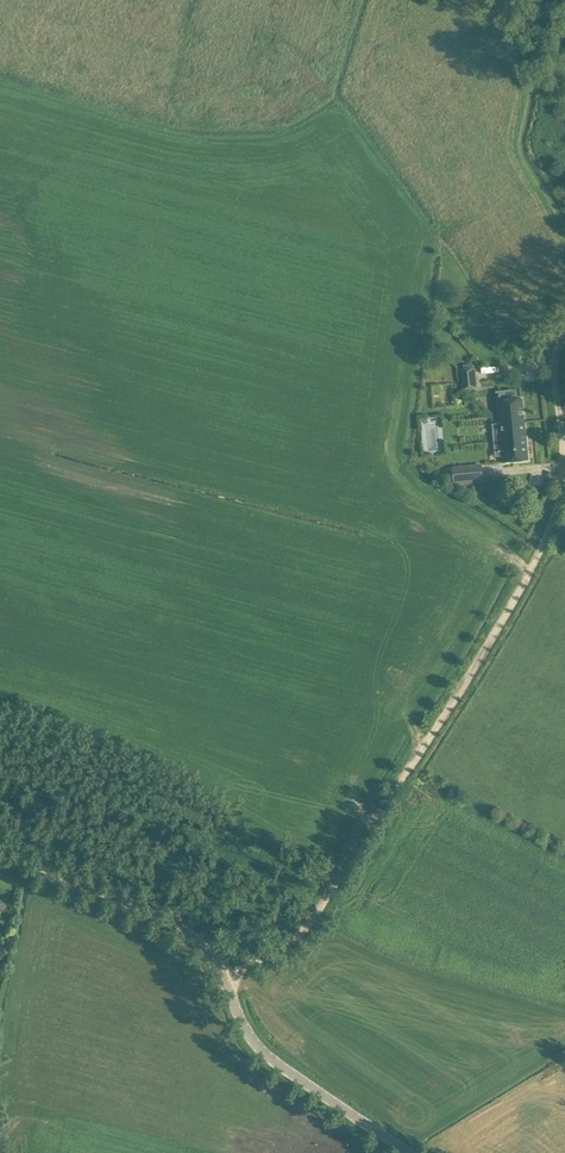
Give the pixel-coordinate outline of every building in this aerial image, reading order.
[(475,369),(460,370),(461,377),(462,389),(471,388),(477,388),(475,369)] [(505,424),(525,422),(525,420),(523,399),(501,401),(502,424),(505,424)] [(422,417),(423,448),(442,448),(441,416),(422,417)] [(528,461),(525,422),(505,424),(506,432),(503,432),(506,462),(528,461)] [(454,483),(484,480),(482,465),(453,468),(454,483)]
